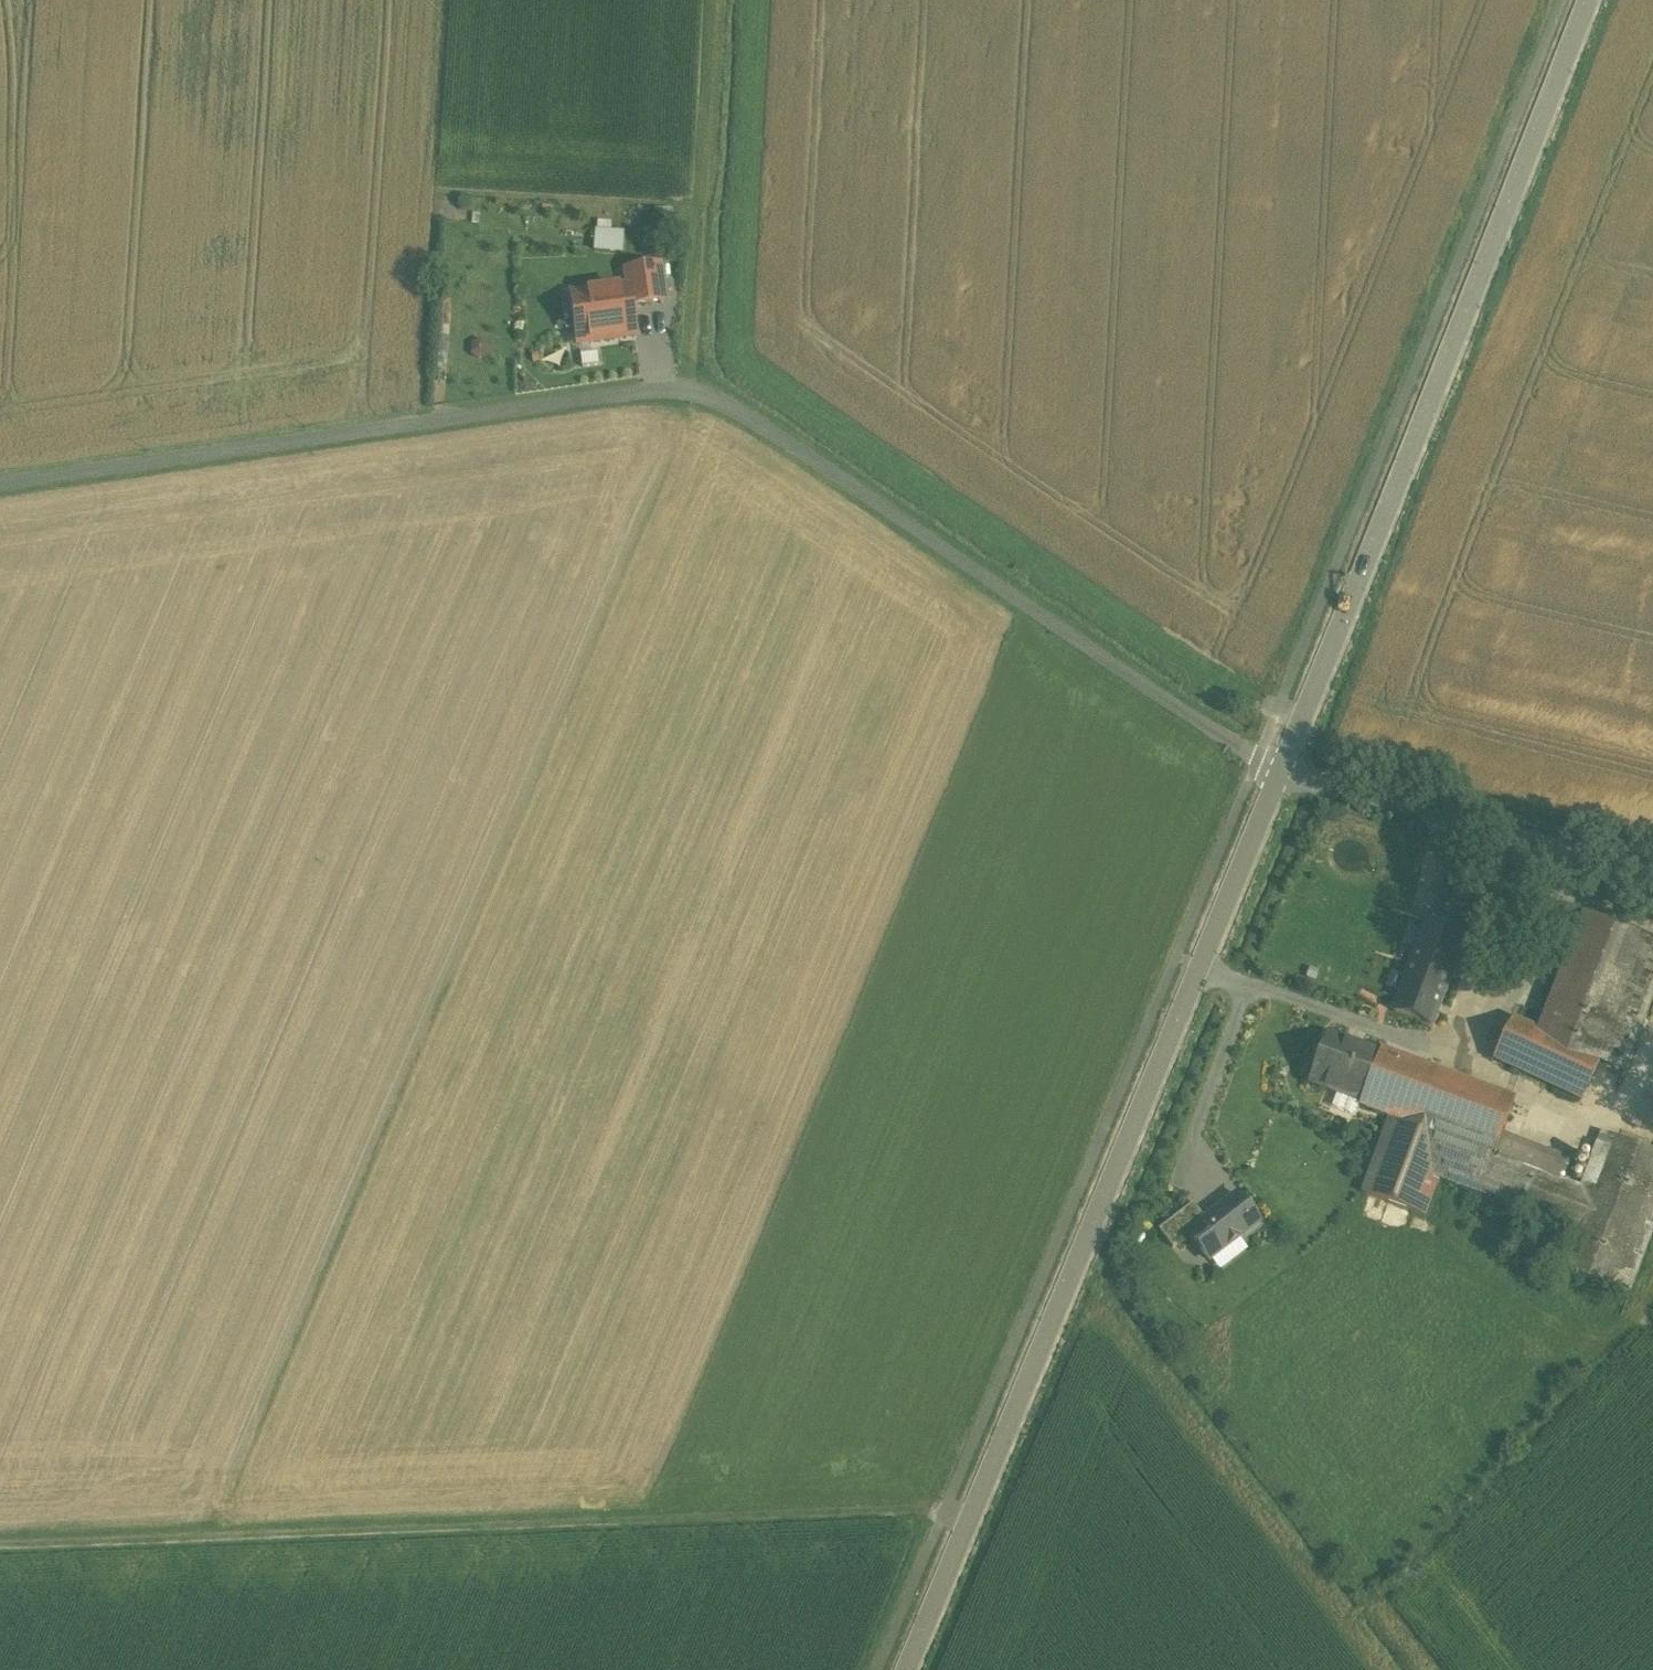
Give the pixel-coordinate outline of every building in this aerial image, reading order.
[(601,229),(601,251),(628,251),(628,229),(601,229)] [(629,267),(631,286),(571,292),(576,342),(650,335),(647,304),(663,302),(660,264),(629,267)] [(1538,1031),(1600,1060),(1599,1062),(1624,1071),(1652,996),(1652,941),(1583,914),(1538,1031)] [(1395,1010),(1430,1024),(1463,938),(1427,924),(1395,1010)] [(1493,1059),(1581,1100),(1599,1062),(1600,1060),(1538,1031),(1512,1019),(1493,1059)] [(1379,1055),(1328,1035),(1310,1083),(1361,1102),(1359,1107),(1390,1118),(1411,1062),(1380,1051),(1379,1055)] [(1411,1062),(1390,1118),(1362,1193),(1422,1216),(1437,1177),(1581,1230),(1566,1272),(1629,1296),(1652,1232),(1652,1152),(1601,1133),(1580,1189),(1556,1180),(1564,1159),(1501,1136),(1514,1100),(1411,1062)] [(1236,1197),(1186,1234),(1208,1263),(1258,1226),(1236,1197)]
